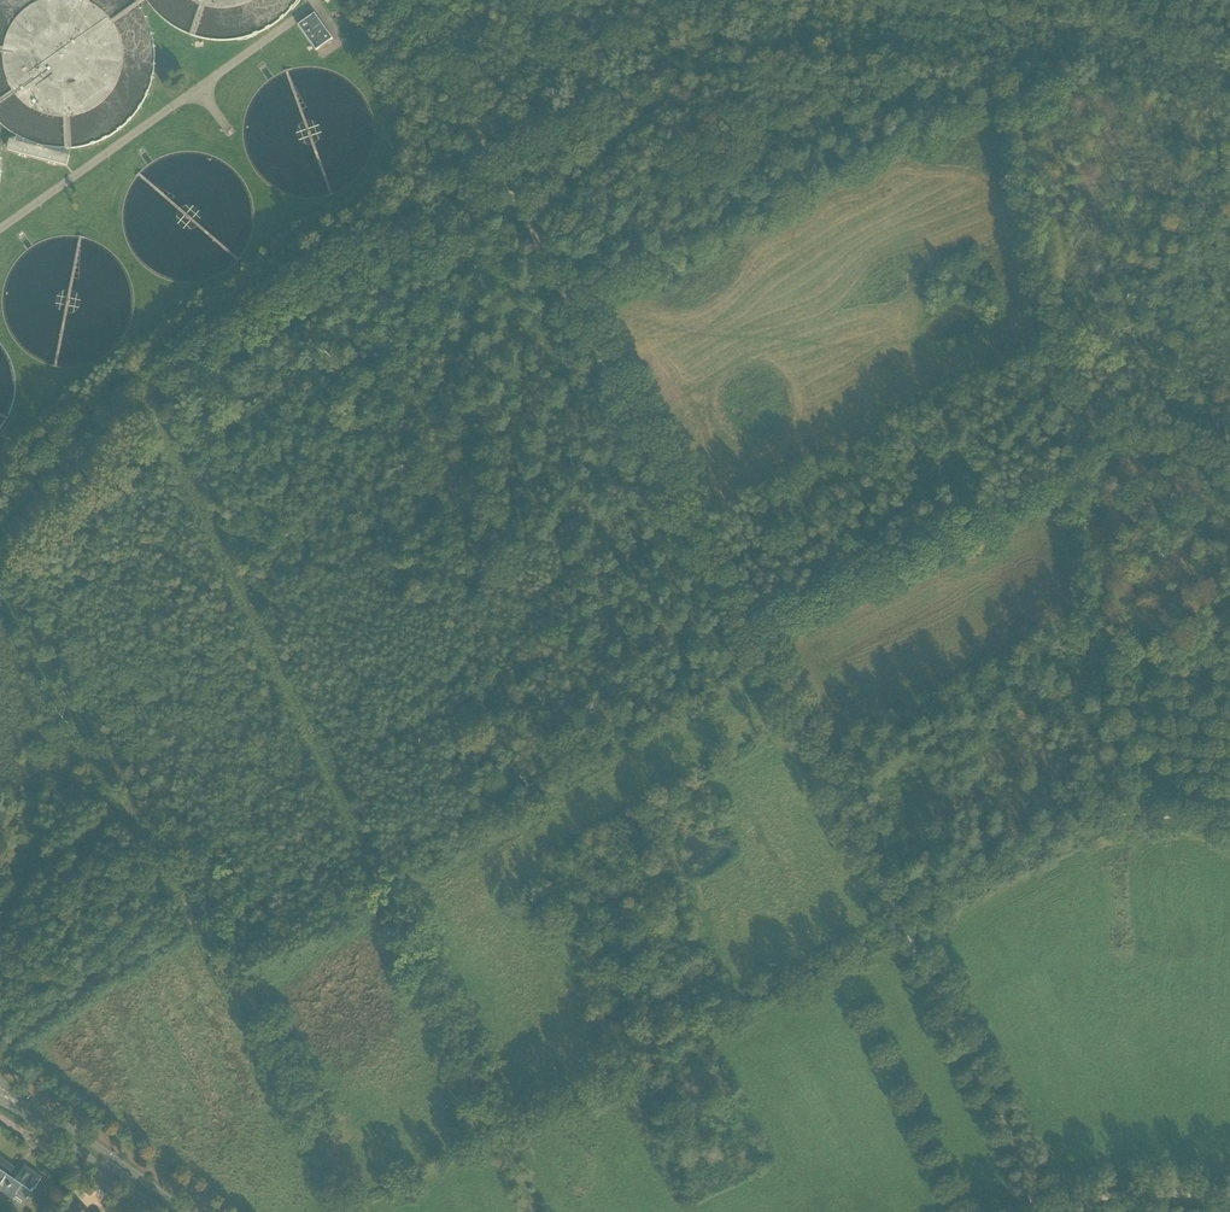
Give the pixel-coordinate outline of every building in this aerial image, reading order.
[(299,25),(316,50),(332,39),(314,14),(299,25)] [(12,1201),(16,1194),(27,1201),(42,1179),(24,1167),(19,1174),(14,1171),(15,1169),(0,1159),(0,1192),(12,1201)]
